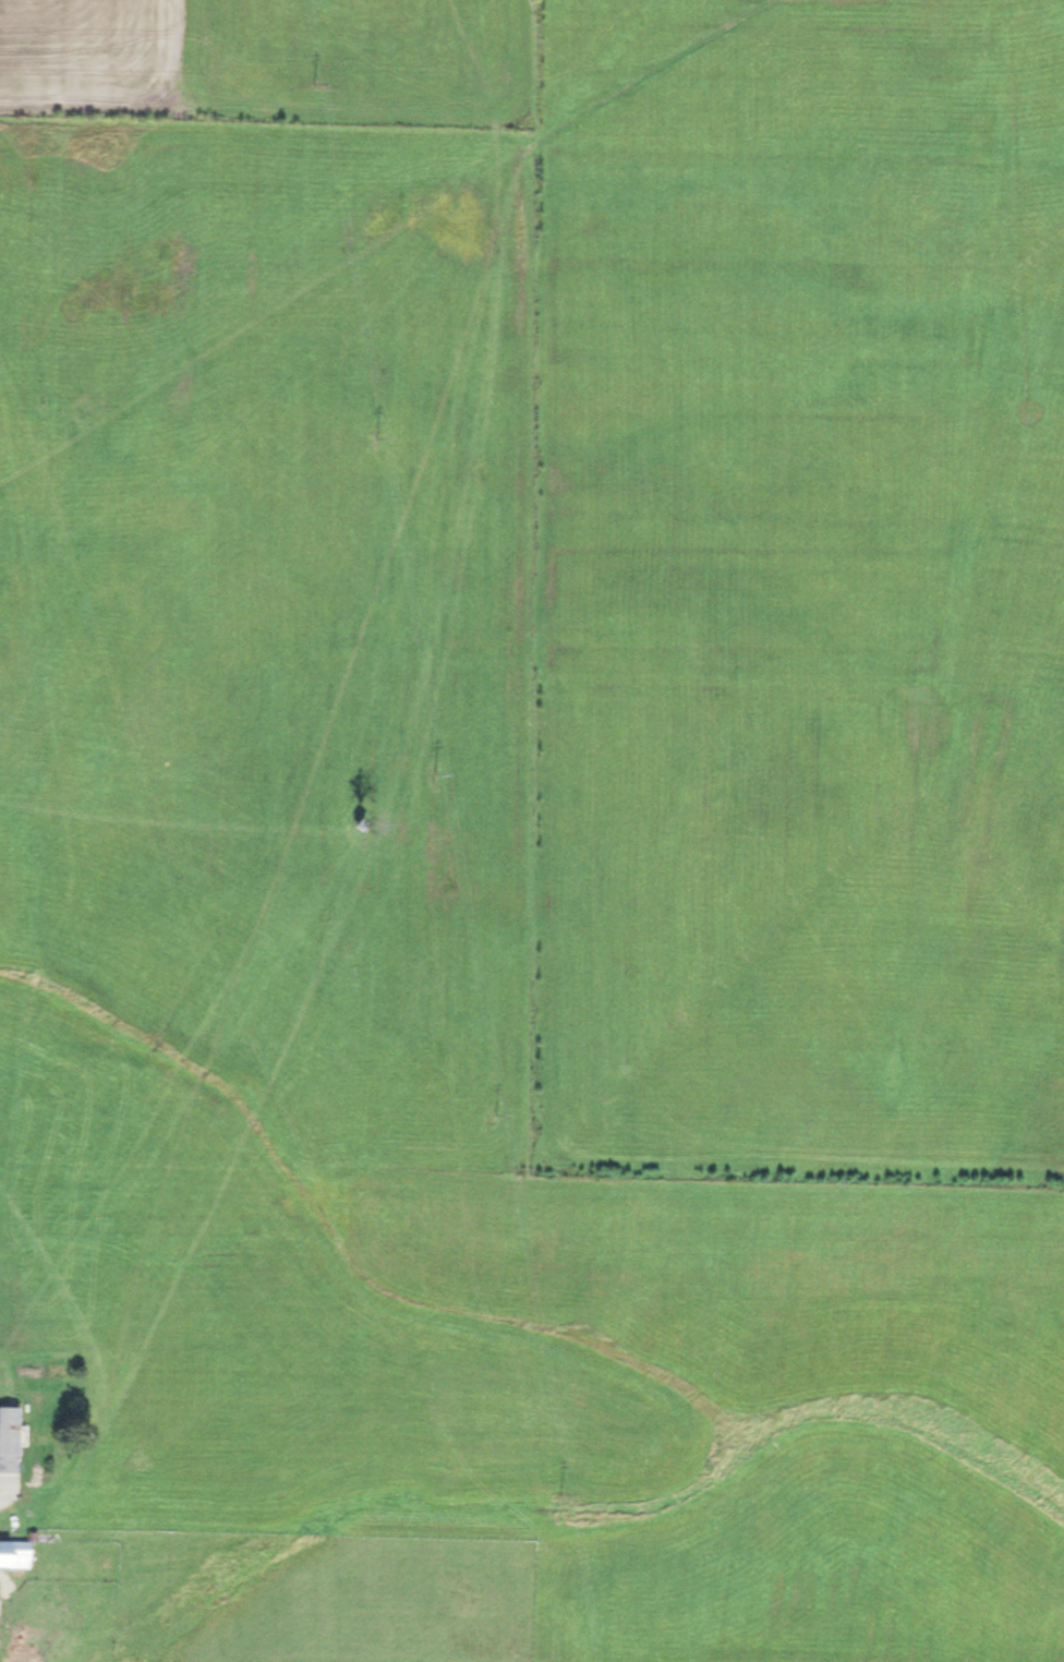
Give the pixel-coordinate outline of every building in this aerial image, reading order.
[(0,1404),(0,1470),(9,1470),(9,1404),(0,1404)] [(22,1565),(22,1538),(0,1538),(0,1565),(22,1565)]
